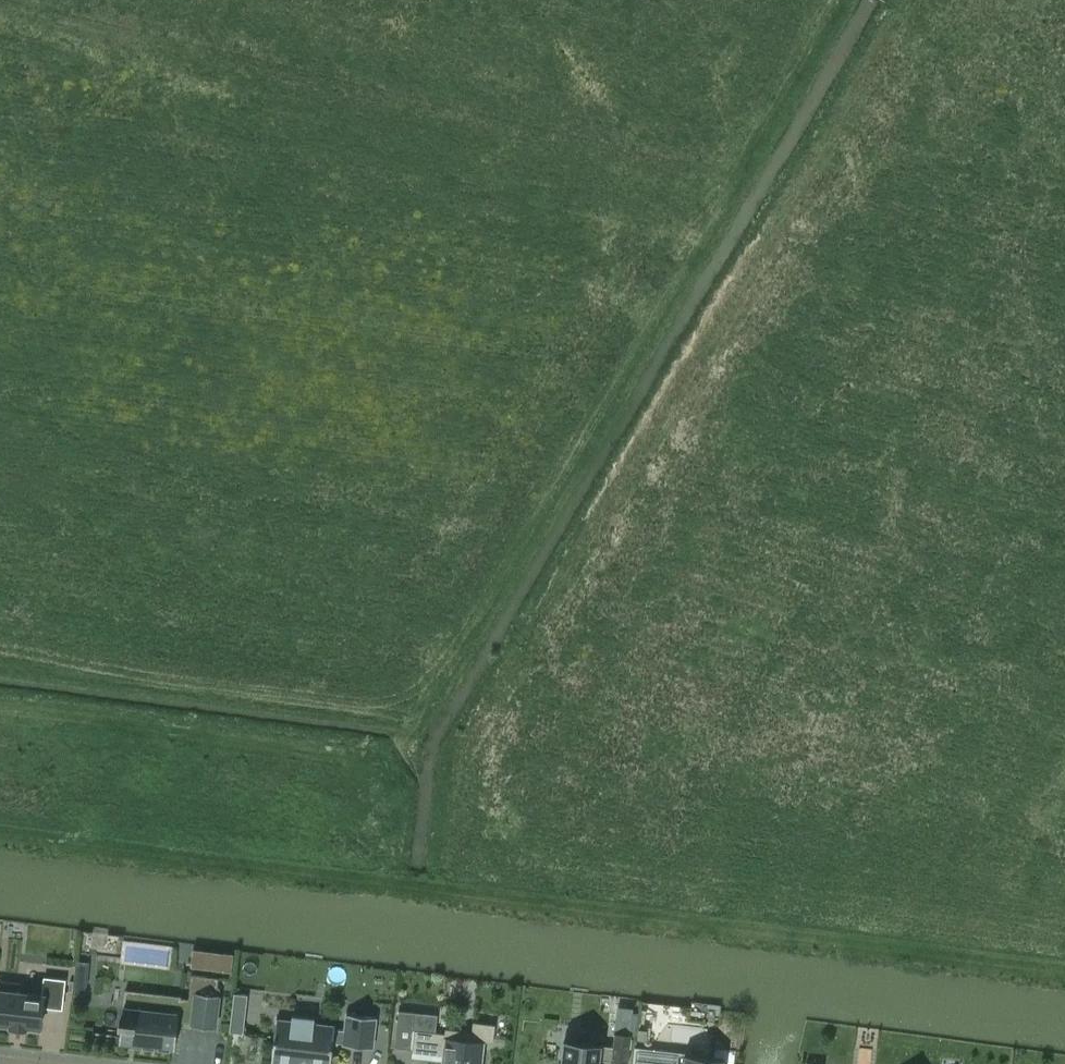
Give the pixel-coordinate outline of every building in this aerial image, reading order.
[(217,994),(219,977),(192,974),(189,998),(142,993),(140,1008),(124,1006),(120,1041),(175,1047),(178,1021),(192,1022),(192,1025),(215,1028),(219,994),(217,994)] [(65,980),(45,978),(43,994),(20,992),(21,983),(0,981),(0,984),(0,1023),(11,1024),(11,1026),(27,1028),(27,1026),(41,1027),(43,1006),(62,1008),(65,980)] [(86,985),(74,984),(72,1000),(84,1001),(86,985)] [(234,993),(230,1032),(243,1033),(248,994),(234,993)] [(333,1041),(344,1043),(343,1045),(372,1048),(376,1017),(347,1014),(345,1029),(335,1028),(335,1026),(277,1019),(272,1063),(281,1063),(331,1063),(333,1041)] [(485,1041),(493,1042),(494,1038),(492,1038),(494,1025),(477,1023),(477,1022),(473,1021),(472,1031),(445,1028),(445,1033),(414,1029),(412,1053),(442,1056),(441,1063),(483,1063),(485,1041)] [(561,1063),(600,1063),(601,1060),(629,1063),(632,1035),(614,1032),(613,1046),(602,1045),(602,1044),(563,1040),(561,1063)] [(639,1047),(637,1063),(652,1063),(653,1048),(639,1047)] [(725,1059),(703,1056),(703,1054),(695,1053),(695,1055),(674,1053),(673,1063),(724,1063),(725,1059)]
